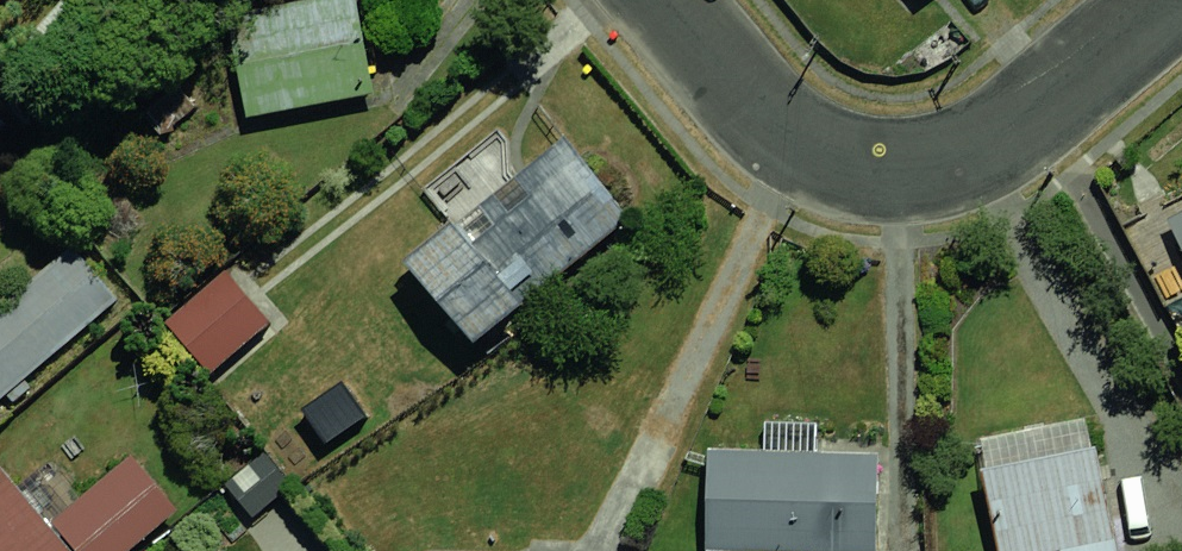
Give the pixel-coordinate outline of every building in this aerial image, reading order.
[(236,114),(353,100),(342,0),(280,0),(224,6),(236,114)] [(536,142),(394,260),(468,347),(610,229),(536,142)] [(1150,220),(1181,285),(1181,204),(1150,220)] [(0,286),(0,381),(0,382),(107,297),(60,238),(0,286)] [(956,437),(971,550),(1112,550),(1094,418),(956,437)] [(678,450),(678,550),(826,550),(826,450),(678,450)] [(161,499),(122,455),(46,521),(0,469),(0,550),(101,550),(161,499)]
